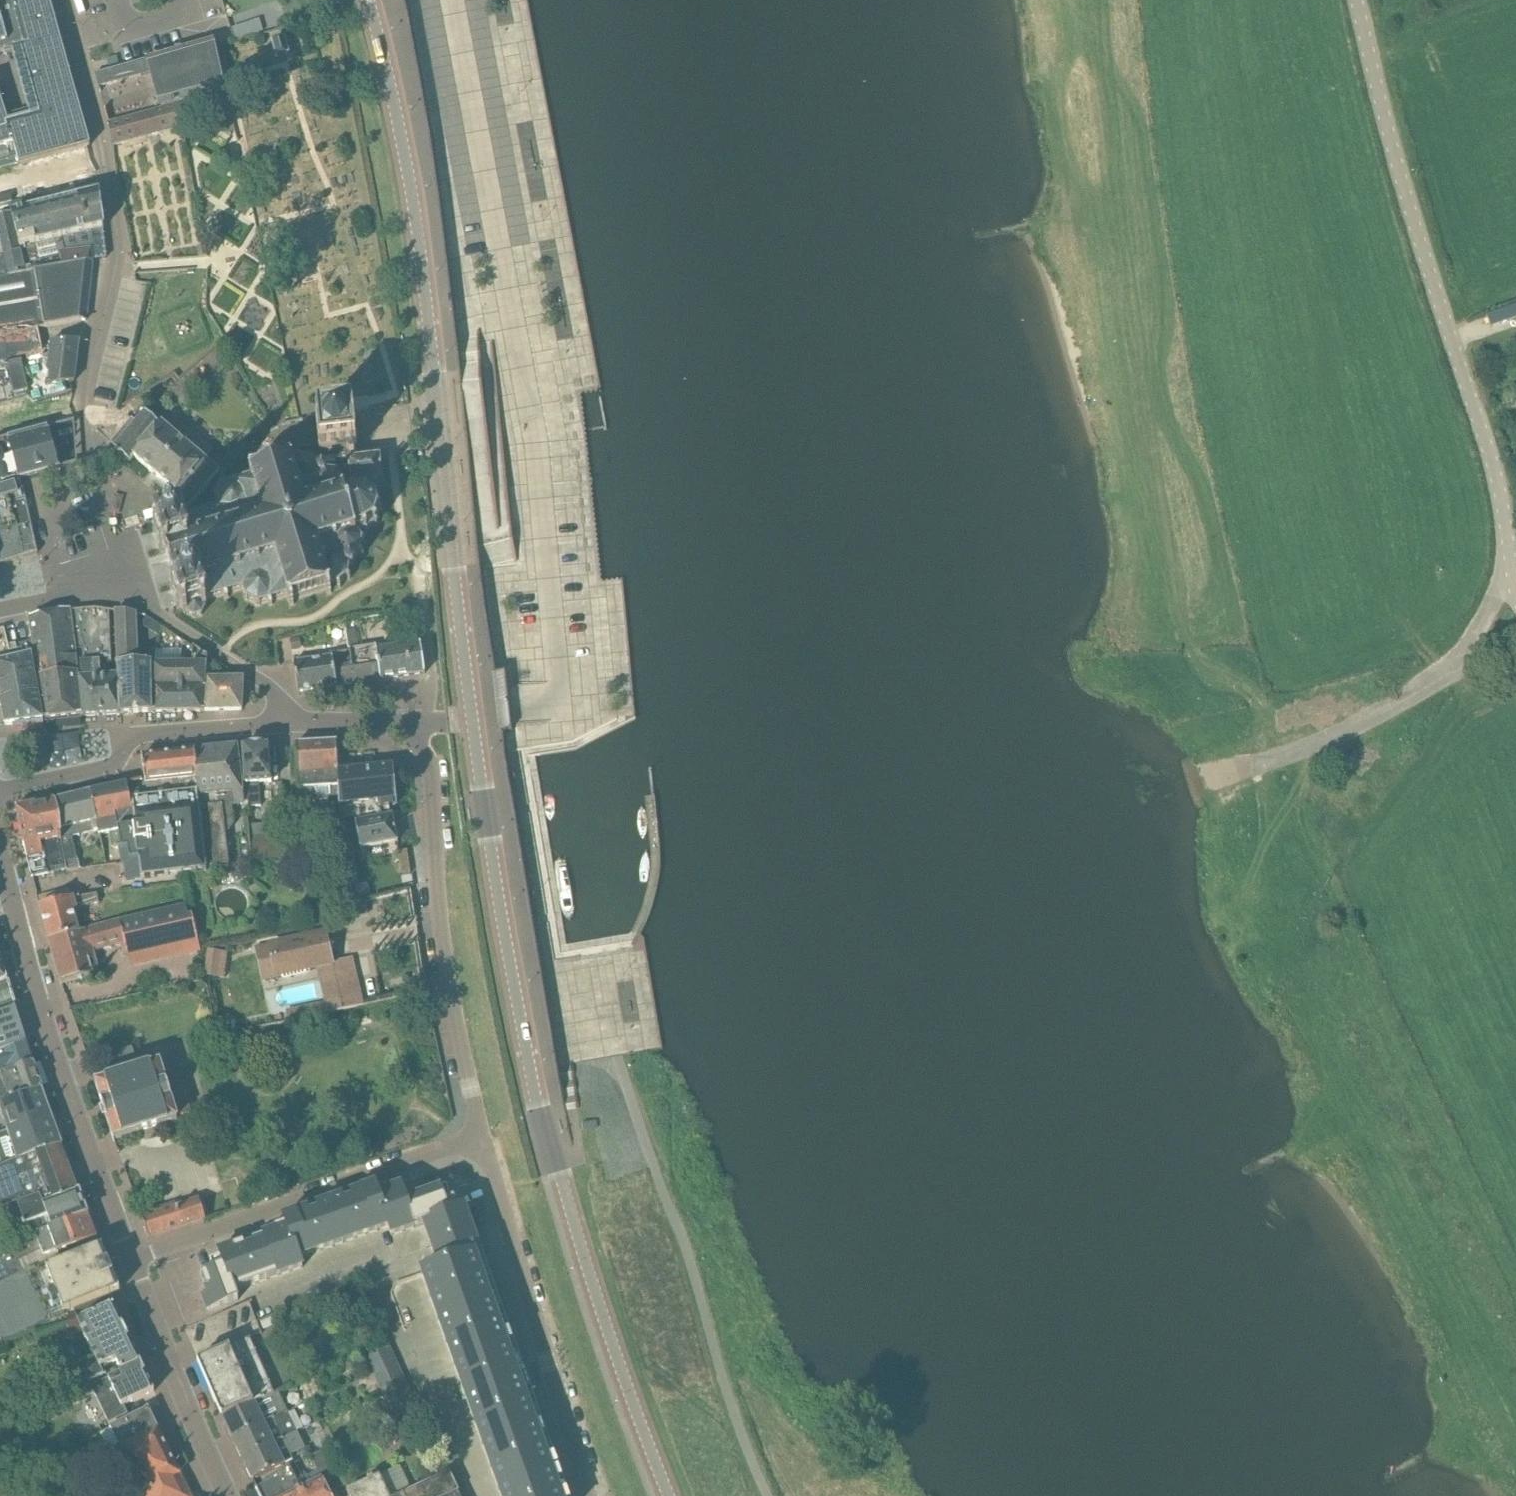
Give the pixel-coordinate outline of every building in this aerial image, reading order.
[(22,49),(27,64),(65,54),(61,39),(62,39),(61,37),(60,37),(50,1),(50,0),(0,0),(0,55),(22,49)] [(248,23),(232,28),(236,40),(252,35),(248,23)] [(168,54),(149,59),(153,72),(163,108),(179,104),(226,90),(217,47),(215,41),(184,50),(168,54)] [(65,54),(27,64),(40,113),(8,122),(19,164),(90,146),(65,54)] [(126,66),(95,75),(99,88),(133,78),(153,72),(149,59),(129,65),(126,66)] [(19,164),(8,122),(0,92),(0,169),(19,164)] [(163,108),(109,124),(114,146),(183,126),(184,126),(179,104),(163,108)] [(90,147),(30,161),(36,185),(40,184),(95,170),(90,147)] [(0,217),(0,240),(1,243),(9,277),(37,272),(64,267),(62,254),(92,249),(93,260),(107,258),(103,229),(104,229),(99,192),(0,217)] [(9,277),(1,243),(0,243),(0,278),(9,277)] [(207,245),(205,246),(203,246),(197,247),(199,254),(199,256),(199,257),(208,257),(209,257),(207,245)] [(87,320),(93,261),(92,249),(62,254),(64,267),(37,272),(47,327),(87,320)] [(47,327),(37,272),(9,277),(0,278),(0,336),(39,329),(47,327)] [(1485,320),(1489,332),(1515,323),(1515,309),(1485,320)] [(47,384),(72,382),(75,382),(80,340),(52,342),(50,354),(43,356),(27,360),(29,372),(49,365),(47,384)] [(29,372),(27,360),(0,366),(0,405),(1,404),(28,398),(35,396),(29,372)] [(76,419),(74,394),(34,403),(28,398),(1,404),(5,421),(0,423),(0,440),(76,419)] [(225,477),(224,476),(206,458),(212,450),(194,435),(194,436),(185,429),(178,437),(162,424),(161,425),(146,411),(137,422),(132,419),(112,443),(116,447),(115,448),(130,462),(135,457),(177,492),(172,498),(188,511),(210,485),(214,488),(225,477)] [(358,452),(355,422),(354,412),(317,416),(320,448),(321,454),(349,451),(350,460),(356,459),(355,455),(358,452)] [(24,492),(21,478),(59,468),(48,428),(0,440),(0,499),(24,492)] [(289,461),(254,472),(253,467),(250,468),(252,474),(251,474),(252,478),(225,486),(222,486),(216,498),(217,501),(220,509),(183,520),(182,519),(181,519),(180,515),(176,516),(178,520),(162,525),(161,521),(157,522),(158,526),(157,526),(158,528),(154,529),(155,532),(157,531),(162,547),(159,548),(160,551),(165,550),(175,585),(171,586),(172,590),(175,589),(180,605),(177,605),(178,609),(182,607),(183,609),(184,608),(185,613),(187,612),(188,614),(195,618),(202,615),(206,609),(206,606),(208,606),(206,602),(208,601),(207,600),(244,589),(247,597),(246,597),(247,599),(259,606),(261,605),(261,604),(288,596),(289,600),(290,599),(292,605),(295,604),(293,600),(331,588),(332,593),(335,592),(333,586),(334,586),(333,583),(338,584),(339,588),(341,587),(340,583),(347,577),(351,579),(352,577),(348,575),(349,567),(351,567),(352,567),(354,565),(355,564),(356,562),(355,560),(354,558),(360,553),(364,555),(365,553),(361,551),(362,542),(366,541),(365,538),(362,539),(356,532),(365,530),(365,531),(368,531),(367,528),(376,523),(377,524),(379,522),(377,521),(380,511),(383,511),(383,508),(381,508),(378,499),(380,498),(378,495),(376,496),(368,490),(369,489),(368,488),(367,483),(384,481),(380,456),(356,459),(350,460),(349,451),(321,454),(320,448),(300,450),(301,456),(299,456),(300,458),(292,460),(290,456),(287,457),(289,461)] [(26,499),(24,492),(0,499),(0,532),(31,522),(26,499)] [(38,552),(36,540),(34,535),(31,522),(0,532),(0,564),(38,552)] [(77,678),(102,677),(101,659),(111,659),(111,662),(112,662),(110,611),(95,609),(71,611),(77,678)] [(80,716),(77,678),(71,611),(30,619),(33,640),(36,655),(44,720),(80,716)] [(138,664),(136,614),(116,611),(119,676),(120,714),(150,712),(150,664),(138,664)] [(36,655),(20,659),(16,644),(8,646),(5,630),(0,632),(0,692),(6,725),(44,720),(36,655)] [(357,630),(347,631),(350,650),(353,669),(354,669),(373,667),(373,668),(379,667),(381,680),(426,674),(421,643),(377,649),(377,644),(359,647),(357,630)] [(33,640),(16,644),(20,659),(36,655),(33,640)] [(203,711),(208,655),(194,646),(192,664),(150,664),(150,712),(152,712),(203,711)] [(356,682),(354,669),(353,669),(350,650),(331,653),(332,657),(294,663),(298,692),(338,686),(337,685),(356,683),(356,682)] [(215,677),(217,660),(208,655),(203,711),(205,711),(242,710),(244,678),(215,677)] [(120,714),(119,676),(102,677),(77,678),(80,716),(120,714)] [(339,772),(338,755),(337,743),(317,744),(320,801),(329,800),(331,797),(340,797),(339,772)] [(315,815),(317,815),(317,801),(320,801),(317,744),(297,744),(297,749),(291,749),(293,776),(299,775),(300,816),(315,815)] [(272,783),(271,766),(270,746),(243,747),(246,798),(248,798),(249,807),(261,806),(260,783),(272,783)] [(242,804),(239,768),(237,748),(196,751),(199,778),(199,779),(198,779),(207,867),(230,865),(227,831),(230,831),(235,824),(233,805),(242,804)] [(146,784),(199,778),(196,751),(142,757),(145,781),(146,784)] [(392,766),(339,772),(340,797),(341,805),(380,803),(381,811),(396,810),(396,805),(392,767),(392,766)] [(198,779),(199,779),(199,778),(146,784),(145,781),(128,784),(136,825),(135,834),(138,849),(136,849),(138,861),(139,860),(141,879),(207,871),(207,867),(198,779)] [(134,828),(135,834),(136,825),(128,784),(109,788),(123,863),(125,862),(138,861),(136,849),(128,850),(128,846),(125,830),(134,828)] [(122,863),(123,863),(109,788),(90,792),(98,831),(99,835),(110,833),(112,848),(119,847),(122,863)] [(73,837),(98,831),(90,792),(56,801),(54,801),(67,868),(68,871),(81,868),(79,859),(78,859),(73,837)] [(34,877),(67,868),(54,801),(17,808),(25,846),(33,878),(34,877)] [(252,836),(265,835),(263,824),(252,825),(252,836)] [(138,849),(135,834),(134,828),(125,830),(128,846),(128,850),(136,849),(138,849)] [(321,833),(322,856),(344,855),(343,834),(322,836),(322,828),(321,828),(321,833)] [(251,838),(253,862),(322,856),(321,833),(303,834),(286,833),(265,835),(252,836),(250,836),(251,838)] [(241,863),(253,862),(251,838),(239,839),(241,863)] [(408,850),(401,851),(398,851),(402,875),(411,874),(412,874),(409,858),(408,850)] [(138,861),(125,862),(127,880),(141,879),(139,860),(138,861)] [(357,896),(353,872),(343,873),(347,897),(357,896)] [(78,910),(77,906),(123,901),(122,891),(71,898),(40,906),(49,939),(80,931),(74,911),(78,910)] [(132,968),(201,952),(193,914),(189,915),(187,904),(120,919),(80,931),(49,939),(62,984),(100,974),(94,952),(120,945),(121,950),(128,949),(132,968)] [(261,949),(257,949),(263,979),(277,976),(311,968),(317,967),(332,963),(326,935),(304,939),(270,947),(261,949)] [(228,951),(207,947),(203,974),(224,977),(228,951)] [(9,981),(1,957),(0,958),(0,985),(9,981)] [(15,1004),(9,981),(0,985),(0,1009),(15,1004)] [(359,982),(325,990),(328,1001),(330,1012),(363,1005),(359,982)] [(27,1043),(28,1043),(16,1007),(0,1014),(0,1053),(27,1043)] [(33,1063),(27,1043),(0,1053),(0,1076),(33,1063)] [(114,1139),(133,1133),(179,1119),(178,1115),(192,1111),(185,1088),(171,1093),(161,1062),(139,1069),(132,1049),(119,1053),(126,1073),(96,1082),(114,1139)] [(42,1089),(33,1063),(0,1076),(0,1104),(42,1089)] [(52,1115),(42,1089),(0,1104),(0,1109),(8,1132),(0,1134),(0,1140),(3,1148),(6,1147),(12,1163),(12,1165),(62,1145),(52,1115)] [(67,1158),(62,1145),(12,1165),(12,1163),(3,1167),(4,1169),(0,1170),(0,1211),(2,1210),(3,1212),(40,1194),(44,1205),(80,1192),(67,1158)] [(389,1187),(378,1191),(376,1185),(352,1194),(354,1200),(345,1203),(343,1197),(330,1202),(345,1242),(389,1226),(392,1235),(416,1227),(408,1202),(402,1186),(390,1191),(389,1187)] [(455,1199),(452,1200),(447,1188),(408,1202),(416,1227),(425,1224),(433,1246),(440,1267),(484,1251),(476,1231),(476,1229),(472,1230),(464,1207),(459,1209),(455,1199)] [(37,1233),(88,1214),(80,1192),(44,1205),(40,1194),(3,1212),(14,1242),(9,1244),(10,1245),(1,1249),(3,1255),(12,1251),(18,1262),(33,1255),(30,1247),(40,1243),(37,1233)] [(206,1219),(200,1200),(200,1199),(175,1207),(174,1204),(152,1211),(152,1214),(142,1217),(149,1237),(206,1219)] [(300,1258),(345,1242),(330,1202),(318,1206),(320,1212),(311,1215),(309,1209),(284,1218),(286,1224),(276,1228),(277,1231),(265,1235),(280,1275),(304,1267),(300,1258)] [(93,1240),(97,1238),(88,1214),(37,1233),(40,1243),(30,1247),(33,1255),(18,1262),(12,1251),(3,1255),(0,1256),(0,1285),(57,1258),(59,1255),(58,1252),(93,1240)] [(236,1291),(280,1275),(265,1235),(253,1239),(255,1245),(246,1248),(244,1243),(219,1251),(221,1257),(211,1261),(214,1270),(202,1274),(210,1295),(204,1297),(209,1311),(239,1300),(236,1291)] [(96,1249),(95,1244),(71,1254),(72,1259),(62,1263),(59,1255),(57,1258),(0,1285),(0,1347),(35,1332),(45,1327),(76,1312),(75,1309),(121,1291),(103,1246),(96,1249)] [(484,1251),(440,1267),(422,1273),(502,1495),(571,1495),(484,1251)] [(131,1340),(123,1323),(110,1296),(84,1307),(76,1312),(45,1327),(35,1332),(44,1351),(83,1332),(96,1359),(67,1373),(72,1384),(97,1373),(100,1380),(142,1363),(141,1362),(143,1361),(144,1355),(145,1355),(138,1341),(133,1339),(132,1339),(131,1340)] [(233,1307),(235,1318),(253,1314),(251,1303),(233,1307)] [(275,1394),(259,1356),(251,1338),(199,1361),(212,1391),(210,1391),(216,1405),(217,1404),(223,1416),(275,1394)] [(399,1366),(391,1347),(390,1347),(367,1357),(375,1376),(399,1366)] [(97,1373),(72,1384),(76,1392),(50,1405),(55,1413),(80,1401),(80,1399),(85,1397),(100,1428),(109,1423),(107,1416),(155,1392),(154,1390),(146,1373),(142,1363),(100,1380),(97,1373)] [(384,1396),(408,1385),(399,1366),(375,1376),(384,1396)] [(416,1404),(408,1385),(384,1396),(393,1415),(416,1404)] [(233,1438),(288,1411),(279,1392),(275,1394),(223,1416),(222,1417),(233,1438)] [(110,1427),(100,1432),(110,1453),(159,1430),(148,1409),(110,1427)] [(242,1458),(298,1432),(288,1411),(233,1438),(242,1458)] [(179,1472),(182,1470),(187,1464),(188,1463),(184,1454),(182,1454),(175,1454),(171,1456),(159,1430),(110,1453),(120,1473),(131,1468),(141,1489),(137,1491),(139,1495),(191,1495),(179,1472)] [(298,1432),(242,1458),(253,1480),(286,1464),(294,1460),(291,1455),(306,1448),(298,1432)] [(10,1466),(0,1445),(0,1471),(10,1466)] [(335,1466),(326,1449),(311,1456),(322,1477),(302,1488),(299,1482),(303,1480),(295,1463),(289,1466),(257,1489),(261,1495),(331,1495),(329,1491),(344,1484),(335,1466)] [(412,1490),(401,1465),(347,1490),(350,1495),(447,1495),(459,1490),(450,1473),(432,1481),(412,1490)]
